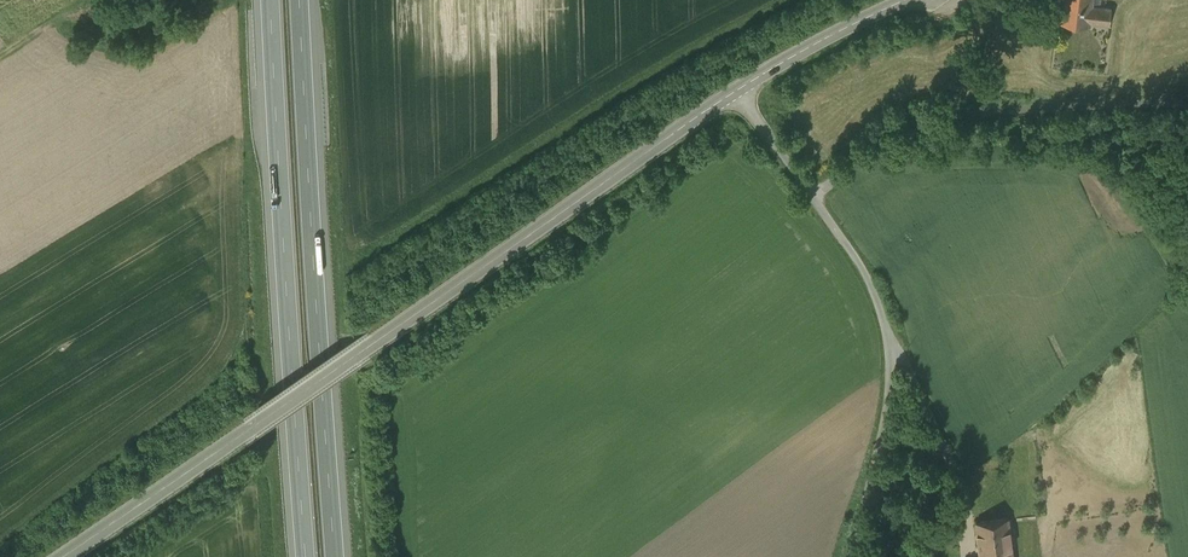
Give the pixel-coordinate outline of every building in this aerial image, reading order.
[(1060,22),(1089,25),(1090,22),(1109,24),(1111,8),(1092,5),(1092,0),(1062,0),(1060,22)] [(975,522),(980,556),(1012,556),(1007,518),(975,522)]
